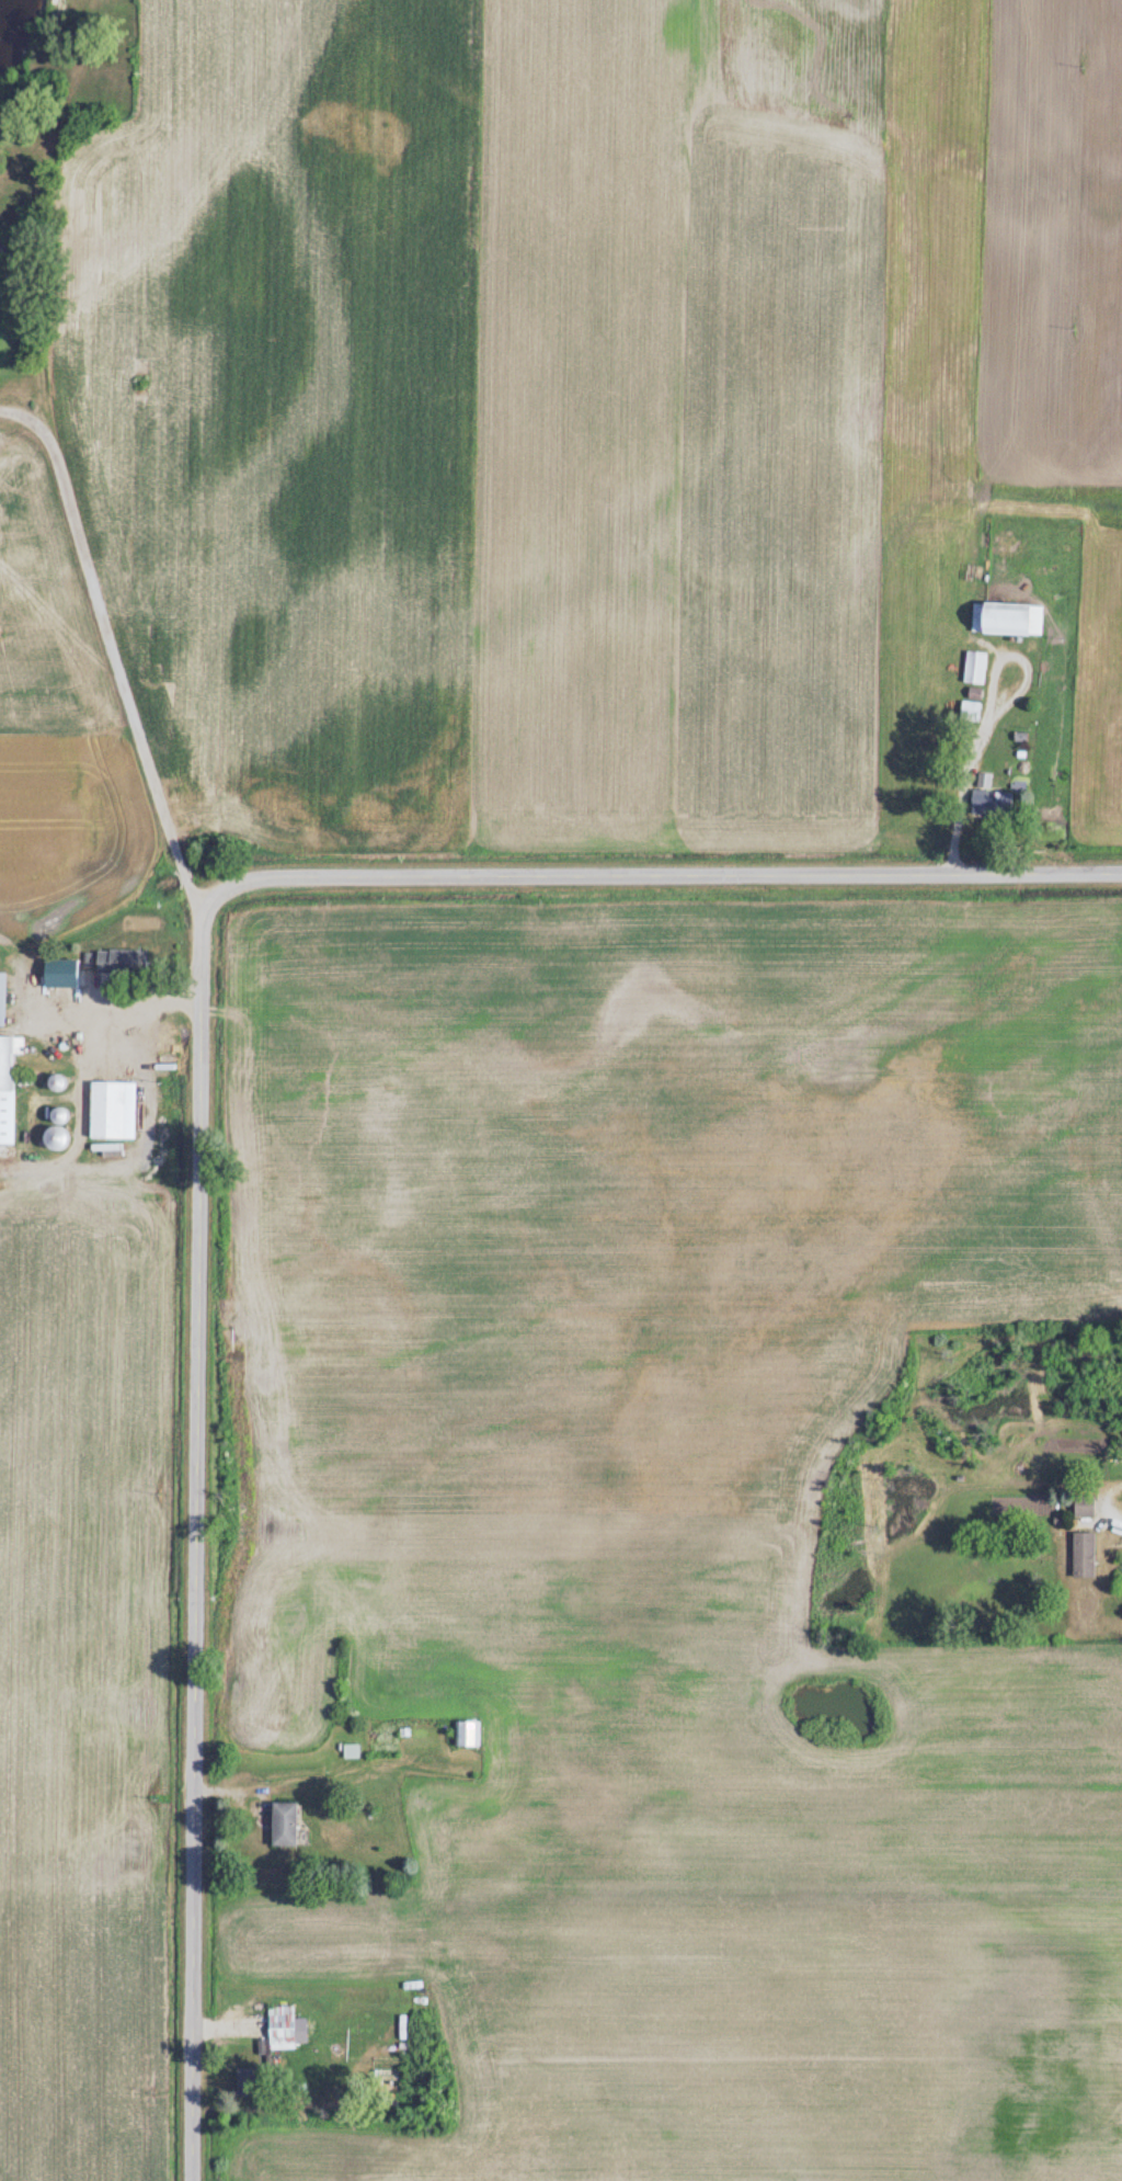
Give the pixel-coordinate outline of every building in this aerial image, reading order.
[(10,256),(10,247),(0,247),(0,256),(10,256)] [(978,603),(976,634),(1040,637),(1041,606),(978,603)] [(991,654),(970,653),(969,684),(990,685),(991,654)] [(964,720),(983,722),(984,704),(965,703),(964,720)] [(1017,792),(977,792),(977,815),(1017,815),(1017,792)] [(152,972),(152,949),(103,949),(103,972),(152,972)] [(85,958),(51,958),(51,986),(85,986),(85,958)] [(9,1026),(10,972),(0,972),(0,1026),(9,1026)] [(20,1035),(0,1036),(0,1091),(20,1091),(20,1035)] [(95,1138),(139,1138),(139,1081),(95,1081),(95,1138)] [(69,1138),(70,1129),(60,1128),(59,1137),(69,1138)] [(1080,1496),(1080,1515),(1100,1515),(1100,1496),(1080,1496)] [(1078,1577),(1100,1577),(1100,1532),(1078,1532),(1078,1577)] [(484,1746),(484,1721),(460,1721),(460,1746),(484,1746)] [(348,1757),(363,1757),(363,1744),(348,1744),(348,1757)] [(279,1846),(305,1846),(305,1802),(279,1802),(279,1846)] [(299,2047),(298,2006),(275,2006),(276,2047),(299,2047)] [(242,2095),(270,2095),(270,2067),(242,2067),(242,2095)]
